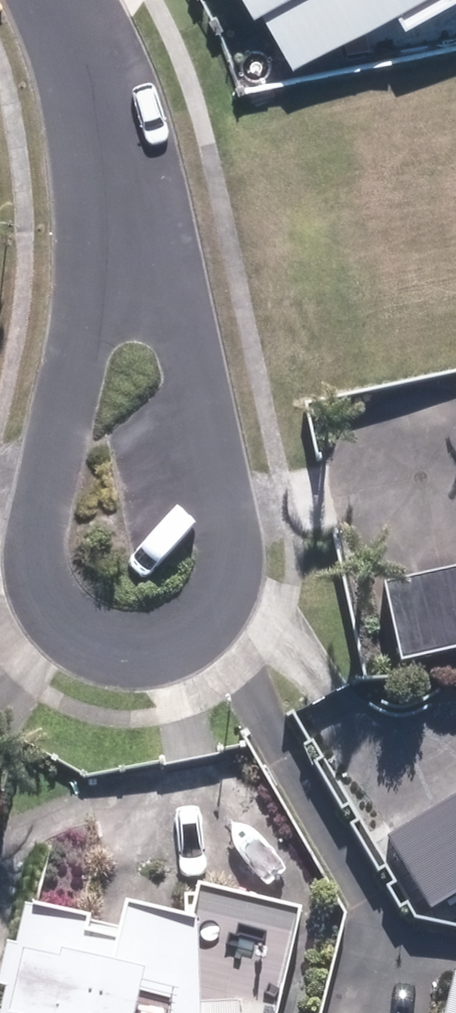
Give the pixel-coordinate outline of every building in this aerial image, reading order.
[(279,72),(407,0),(237,0),(279,72)] [(393,667),(455,654),(455,571),(377,587),(393,667)] [(390,837),(435,909),(455,897),(455,796),(390,837)] [(107,913),(98,951),(73,945),(77,929),(15,914),(0,975),(0,1012),(226,1012),(226,1008),(185,1011),(179,930),(107,913)] [(435,983),(428,1012),(455,1012),(455,988),(435,983)]
